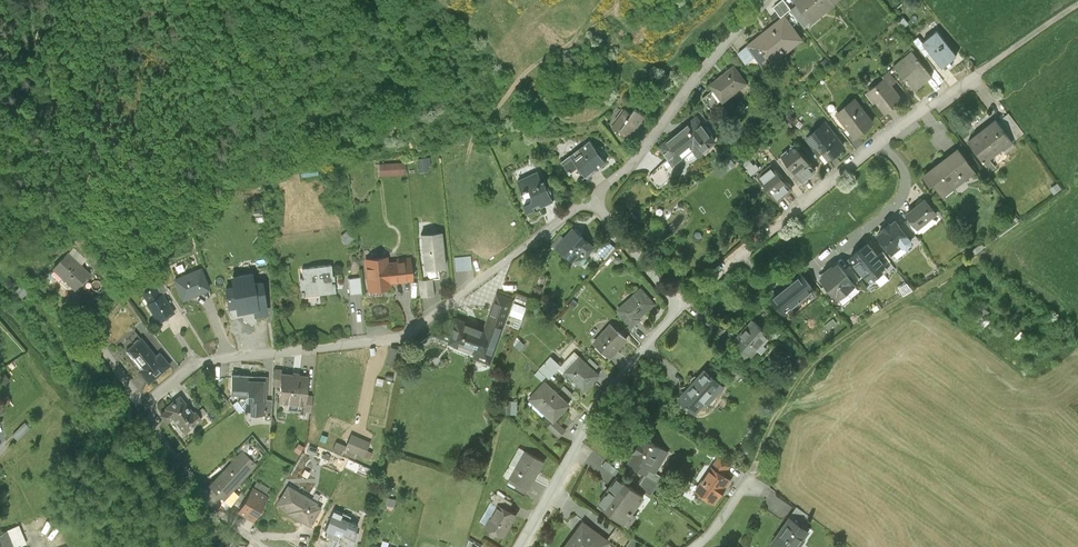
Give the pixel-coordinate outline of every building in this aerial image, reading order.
[(774,6),(782,17),(787,13),(795,23),(800,19),(792,9),(784,0),(782,0),(774,6)] [(833,1),(832,0),(798,0),(796,1),(799,4),(792,9),(800,19),(805,26),(834,3),(833,1)] [(770,31),(765,35),(777,50),(781,47),(783,50),(785,49),(784,48),(800,35),(792,25),(795,23),(787,13),(782,17),(768,29),(770,31)] [(919,42),(931,31),(927,27),(916,38),(919,42)] [(956,56),(937,31),(923,42),(942,67),(946,64),(949,68),(952,65),(949,61),(956,56)] [(758,37),(749,44),(756,54),(759,52),(765,60),(773,54),(773,53),(777,50),(765,35),(760,39),(758,37)] [(756,54),(749,44),(739,52),(747,62),(756,54)] [(908,79),(914,86),(930,73),(912,50),(903,57),(907,63),(898,71),(905,80),(908,79)] [(713,108),(747,82),(734,66),(711,83),(715,88),(704,97),(713,108)] [(885,78),(891,86),(897,81),(889,71),(883,75),(885,78)] [(901,99),(891,86),(885,78),(867,93),(875,103),(877,101),(886,112),(901,99)] [(837,111),(856,135),(873,121),(854,97),(837,111)] [(632,133),(645,115),(642,111),(635,107),(631,112),(626,108),(614,125),(620,129),(622,127),(632,133)] [(1009,114),(998,123),(1013,143),(1024,134),(1009,114)] [(668,152),(675,161),(694,146),(699,152),(715,139),(697,116),(661,145),(668,152)] [(835,133),(825,121),(809,134),(816,142),(814,144),(826,159),(843,145),(834,134),(835,133)] [(1002,150),(1013,143),(998,123),(997,122),(969,142),(983,161),(1000,148),(1002,150)] [(597,148),(591,139),(564,159),(563,161),(566,162),(570,171),(579,164),(587,174),(597,167),(600,168),(600,165),(607,160),(601,154),(596,148),(597,148)] [(805,156),(795,143),(782,153),(802,178),(807,174),(807,173),(807,172),(807,169),(807,168),(812,163),(806,155),(805,156)] [(975,172),(958,150),(924,175),(930,183),(933,181),(943,195),(975,172)] [(676,162),(675,161),(668,152),(663,156),(667,161),(651,174),(660,184),(680,168),(678,165),(679,162),(677,162),(676,162)] [(417,158),(418,171),(428,170),(427,165),(430,165),(429,156),(417,158)] [(379,176),(405,173),(404,161),(378,164),(379,176)] [(775,170),(772,166),(759,176),(778,199),(792,188),(777,168),(775,170)] [(543,180),(539,171),(519,180),(523,191),(530,188),(533,194),(532,199),(525,202),(528,210),(535,207),(536,208),(538,208),(542,206),(542,204),(550,201),(549,199),(554,197),(551,190),(553,189),(551,186),(550,186),(549,184),(548,184),(546,179),(543,180)] [(936,214),(925,200),(924,201),(923,201),(921,200),(917,203),(917,206),(917,207),(907,215),(918,229),(936,214)] [(911,241),(895,222),(891,225),(889,224),(883,229),(884,231),(878,236),(892,253),(902,245),(904,247),(907,247),(911,244),(911,241)] [(588,256),(588,253),(595,245),(573,227),(567,235),(562,230),(553,241),(574,259),(576,258),(578,259),(580,260),(583,260),(586,258),(588,256)] [(424,268),(444,266),(441,235),(421,237),(424,268)] [(607,236),(596,249),(606,257),(617,245),(607,236)] [(885,266),(867,244),(850,258),(868,280),(873,276),(875,279),(883,272),(881,270),(885,266)] [(92,271),(68,250),(55,265),(76,285),(83,277),(85,278),(92,271)] [(454,254),(455,268),(473,267),(472,253),(454,254)] [(411,279),(409,258),(396,259),(397,261),(387,262),(386,257),(366,259),(369,286),(389,283),(389,281),(411,279)] [(299,276),(301,294),(303,294),(303,291),(319,289),(319,292),(336,290),(335,277),(332,277),(332,273),(333,273),(332,263),(302,266),(303,276),(299,276)] [(831,268),(828,270),(846,293),(856,286),(839,265),(834,268),(831,268)] [(201,267),(175,276),(181,295),(190,291),(191,294),(208,288),(201,267)] [(838,300),(846,293),(828,270),(825,272),(824,276),(821,279),(838,300)] [(348,277),(350,293),(362,292),(360,275),(348,277)] [(784,314),(814,291),(801,275),(771,299),(784,314)] [(262,281),(226,287),(230,307),(255,303),(257,314),(266,313),(262,281)] [(431,281),(419,282),(420,295),(433,294),(431,281)] [(168,310),(171,308),(155,282),(143,289),(150,300),(148,301),(158,317),(161,314),(163,317),(170,313),(168,310)] [(618,309),(633,325),(640,318),(638,316),(654,301),(642,288),(618,309)] [(491,352),(512,300),(499,294),(485,330),(457,319),(448,341),(450,342),(451,338),(459,341),(457,345),(477,353),(479,347),(491,352)] [(546,312),(557,315),(560,303),(549,300),(546,312)] [(514,302),(510,314),(522,319),(527,307),(514,302)] [(983,326),(989,321),(977,309),(972,315),(983,326)] [(770,336),(752,321),(734,341),(744,351),(747,353),(750,353),(753,353),(757,351),(770,336)] [(594,342),(610,356),(617,348),(616,348),(625,337),(610,324),(594,342)] [(147,379),(169,362),(163,354),(159,357),(140,332),(124,345),(138,364),(136,365),(147,379)] [(539,367),(550,377),(561,364),(551,355),(539,367)] [(599,374),(579,356),(565,371),(584,389),(599,374)] [(278,399),(304,402),(305,393),(307,375),(280,371),(279,383),(280,383),(278,399)] [(714,396),(723,386),(712,376),(711,376),(705,371),(681,399),(694,411),(704,401),(708,405),(713,399),(714,396)] [(267,375),(231,373),(230,391),(237,392),(237,398),(244,408),(264,409),(267,375)] [(568,404),(545,382),(532,396),(548,410),(546,412),(554,419),(568,404)] [(312,394),(305,393),(304,402),(303,407),(311,407),(312,394)] [(193,411),(180,395),(166,405),(167,407),(161,412),(166,419),(173,414),(185,430),(201,417),(195,409),(193,411)] [(507,398),(507,411),(517,411),(517,398),(507,398)] [(553,420),(548,426),(559,436),(564,430),(553,420)] [(364,453),(370,439),(349,430),(344,441),(343,444),(364,453)] [(344,441),(335,437),(331,447),(340,451),(343,444),(344,441)] [(649,466),(655,470),(666,453),(644,439),(633,455),(640,460),(638,464),(647,470),(649,466)] [(212,482),(224,494),(241,477),(254,459),(244,448),(212,482)] [(510,478),(511,478),(528,488),(543,461),(526,451),(510,478)] [(712,467),(723,474),(731,463),(720,455),(712,467)] [(653,472),(655,470),(649,466),(647,470),(638,485),(651,494),(659,482),(664,486),(667,481),(653,472)] [(731,480),(723,474),(712,467),(696,488),(700,491),(700,495),(704,497),(707,496),(715,501),(731,480)] [(246,481),(241,477),(224,494),(221,498),(226,508),(246,481)] [(529,489),(528,488),(511,478),(507,486),(525,496),(529,489)] [(632,512),(643,497),(618,478),(600,503),(601,504),(601,503),(616,514),(616,515),(629,524),(636,515),(632,512)] [(253,486),(265,493),(269,486),(257,479),(253,486)] [(293,513),(309,523),(320,506),(315,503),(316,502),(290,484),(279,501),(294,511),(293,513)] [(267,493),(265,493),(253,486),(252,485),(239,508),(254,516),(267,493)] [(487,527),(504,537),(509,528),(508,527),(515,514),(499,505),(487,527)] [(789,517),(800,525),(808,514),(796,505),(790,513),(791,514),(789,517)] [(333,506),(324,527),(327,529),(325,533),(339,540),(341,537),(338,536),(341,530),(346,532),(344,535),(356,540),(357,530),(355,529),(356,528),(355,527),(358,522),(356,521),(356,522),(348,518),(350,514),(341,510),(333,506)] [(800,525),(789,517),(771,542),(779,546),(793,546),(800,537),(802,538),(808,530),(800,525)] [(608,542),(583,524),(569,543),(570,544),(568,546),(605,546),(608,542)] [(25,545),(16,527),(0,535),(0,546),(21,546),(25,545)] [(618,528),(609,540),(619,546),(627,546),(633,538),(618,528)] [(221,544),(223,546),(238,546),(233,538),(221,544)] [(465,546),(479,546),(480,546),(468,538),(465,546)]
